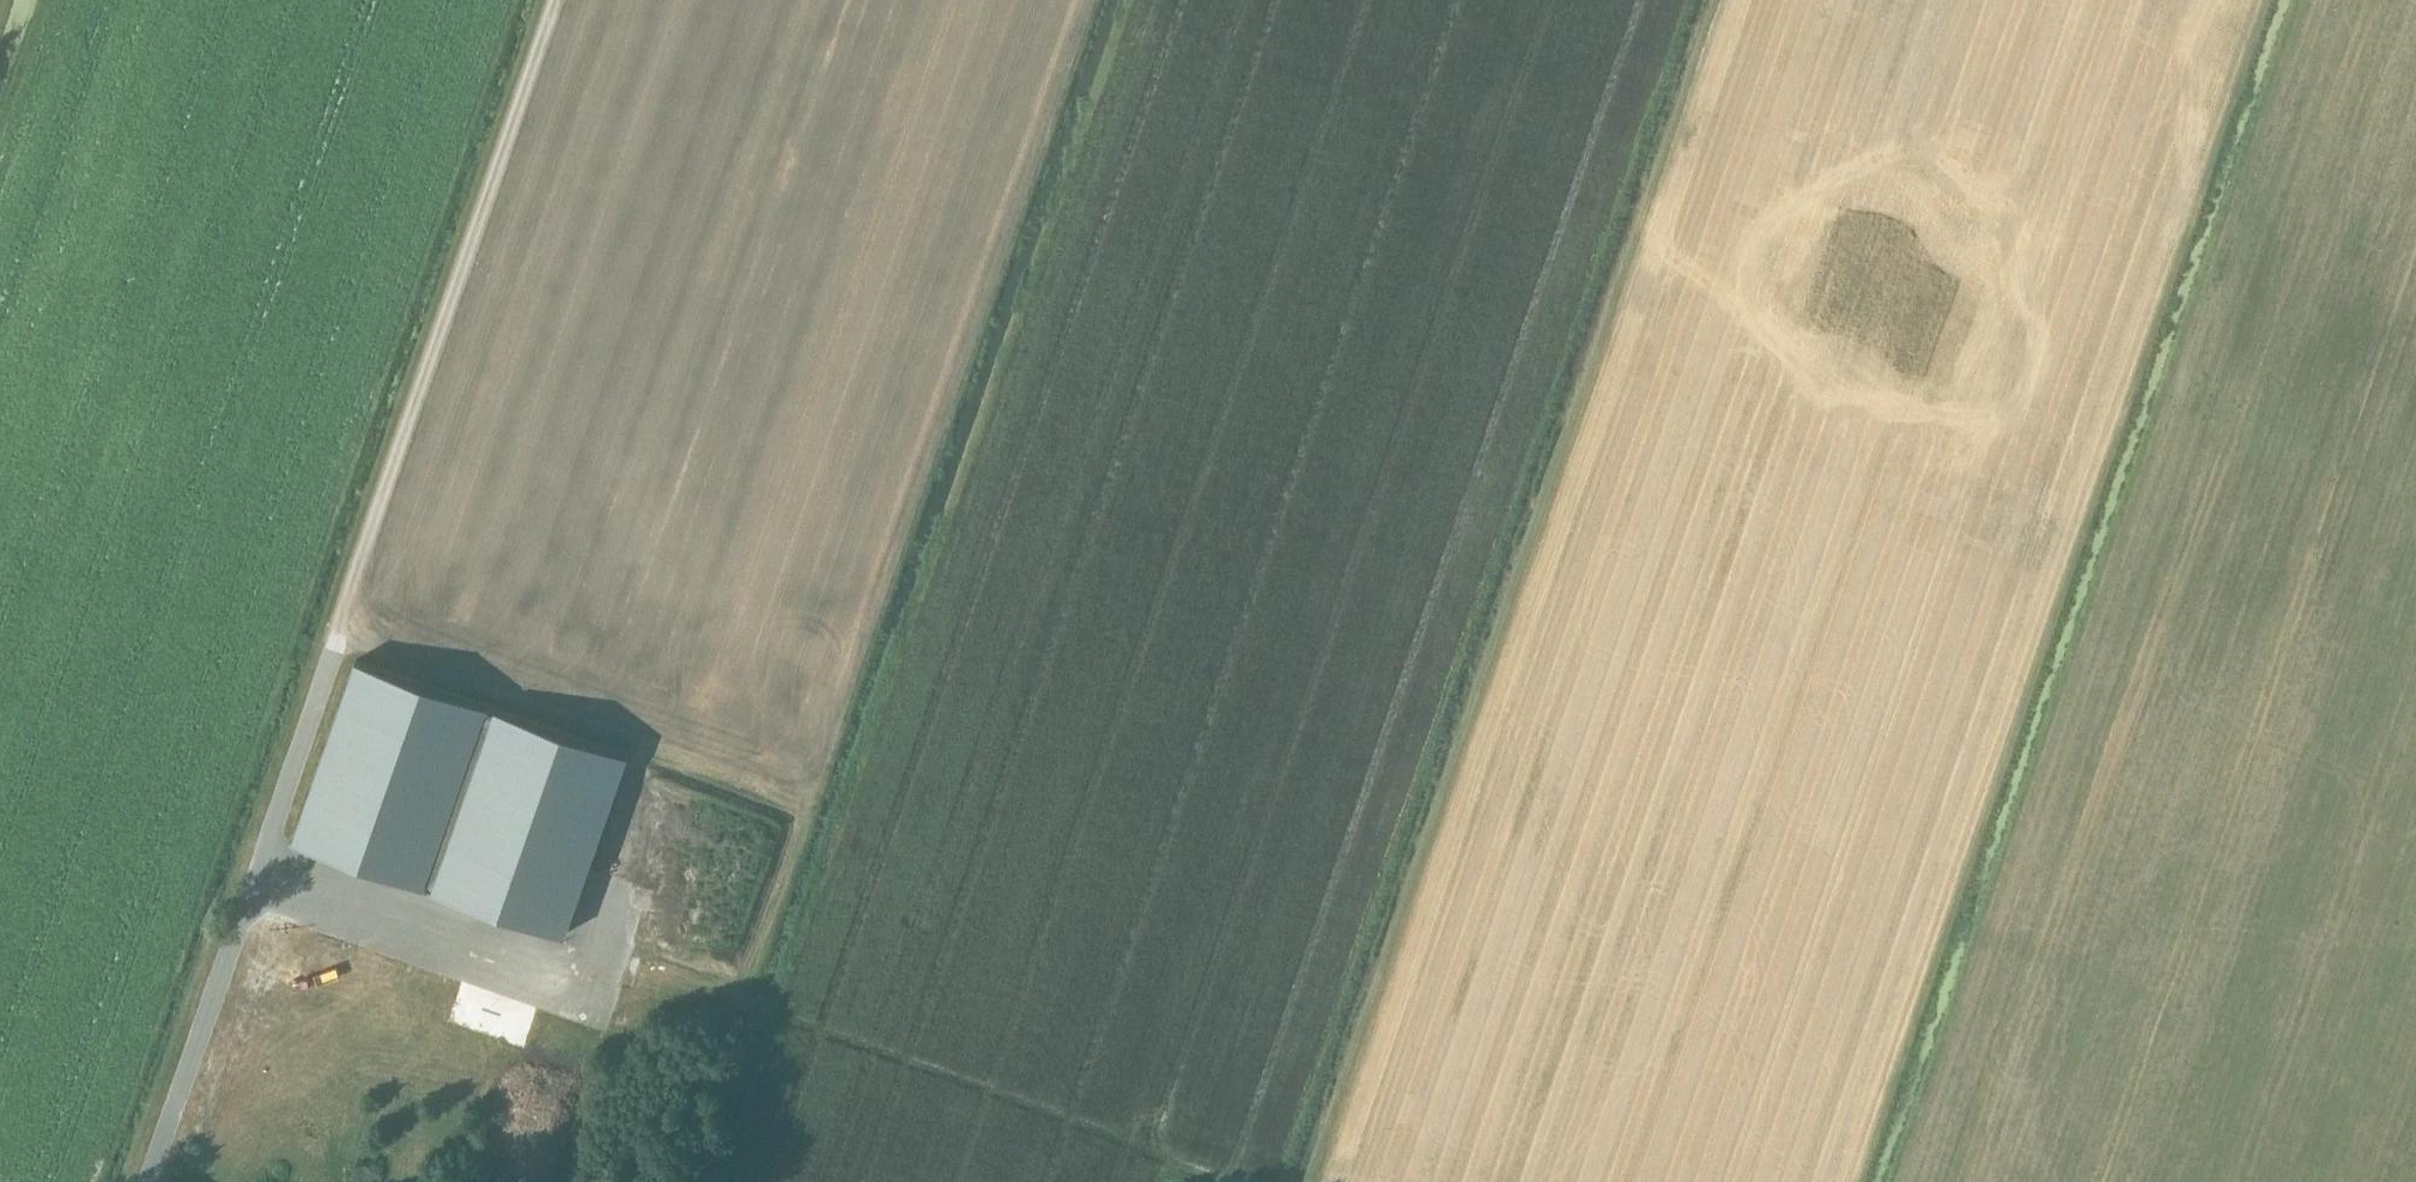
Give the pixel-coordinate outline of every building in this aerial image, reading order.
[(488,705),(355,659),(292,840),(345,858),(346,856),(372,865),(371,868),(485,907),(485,905),(512,914),(511,916),(564,934),(572,911),(568,910),(576,889),(580,891),(627,754),(495,708),(494,710),(487,707),(488,705)] [(424,974),(381,959),(368,996),(411,1011),(424,974)]
